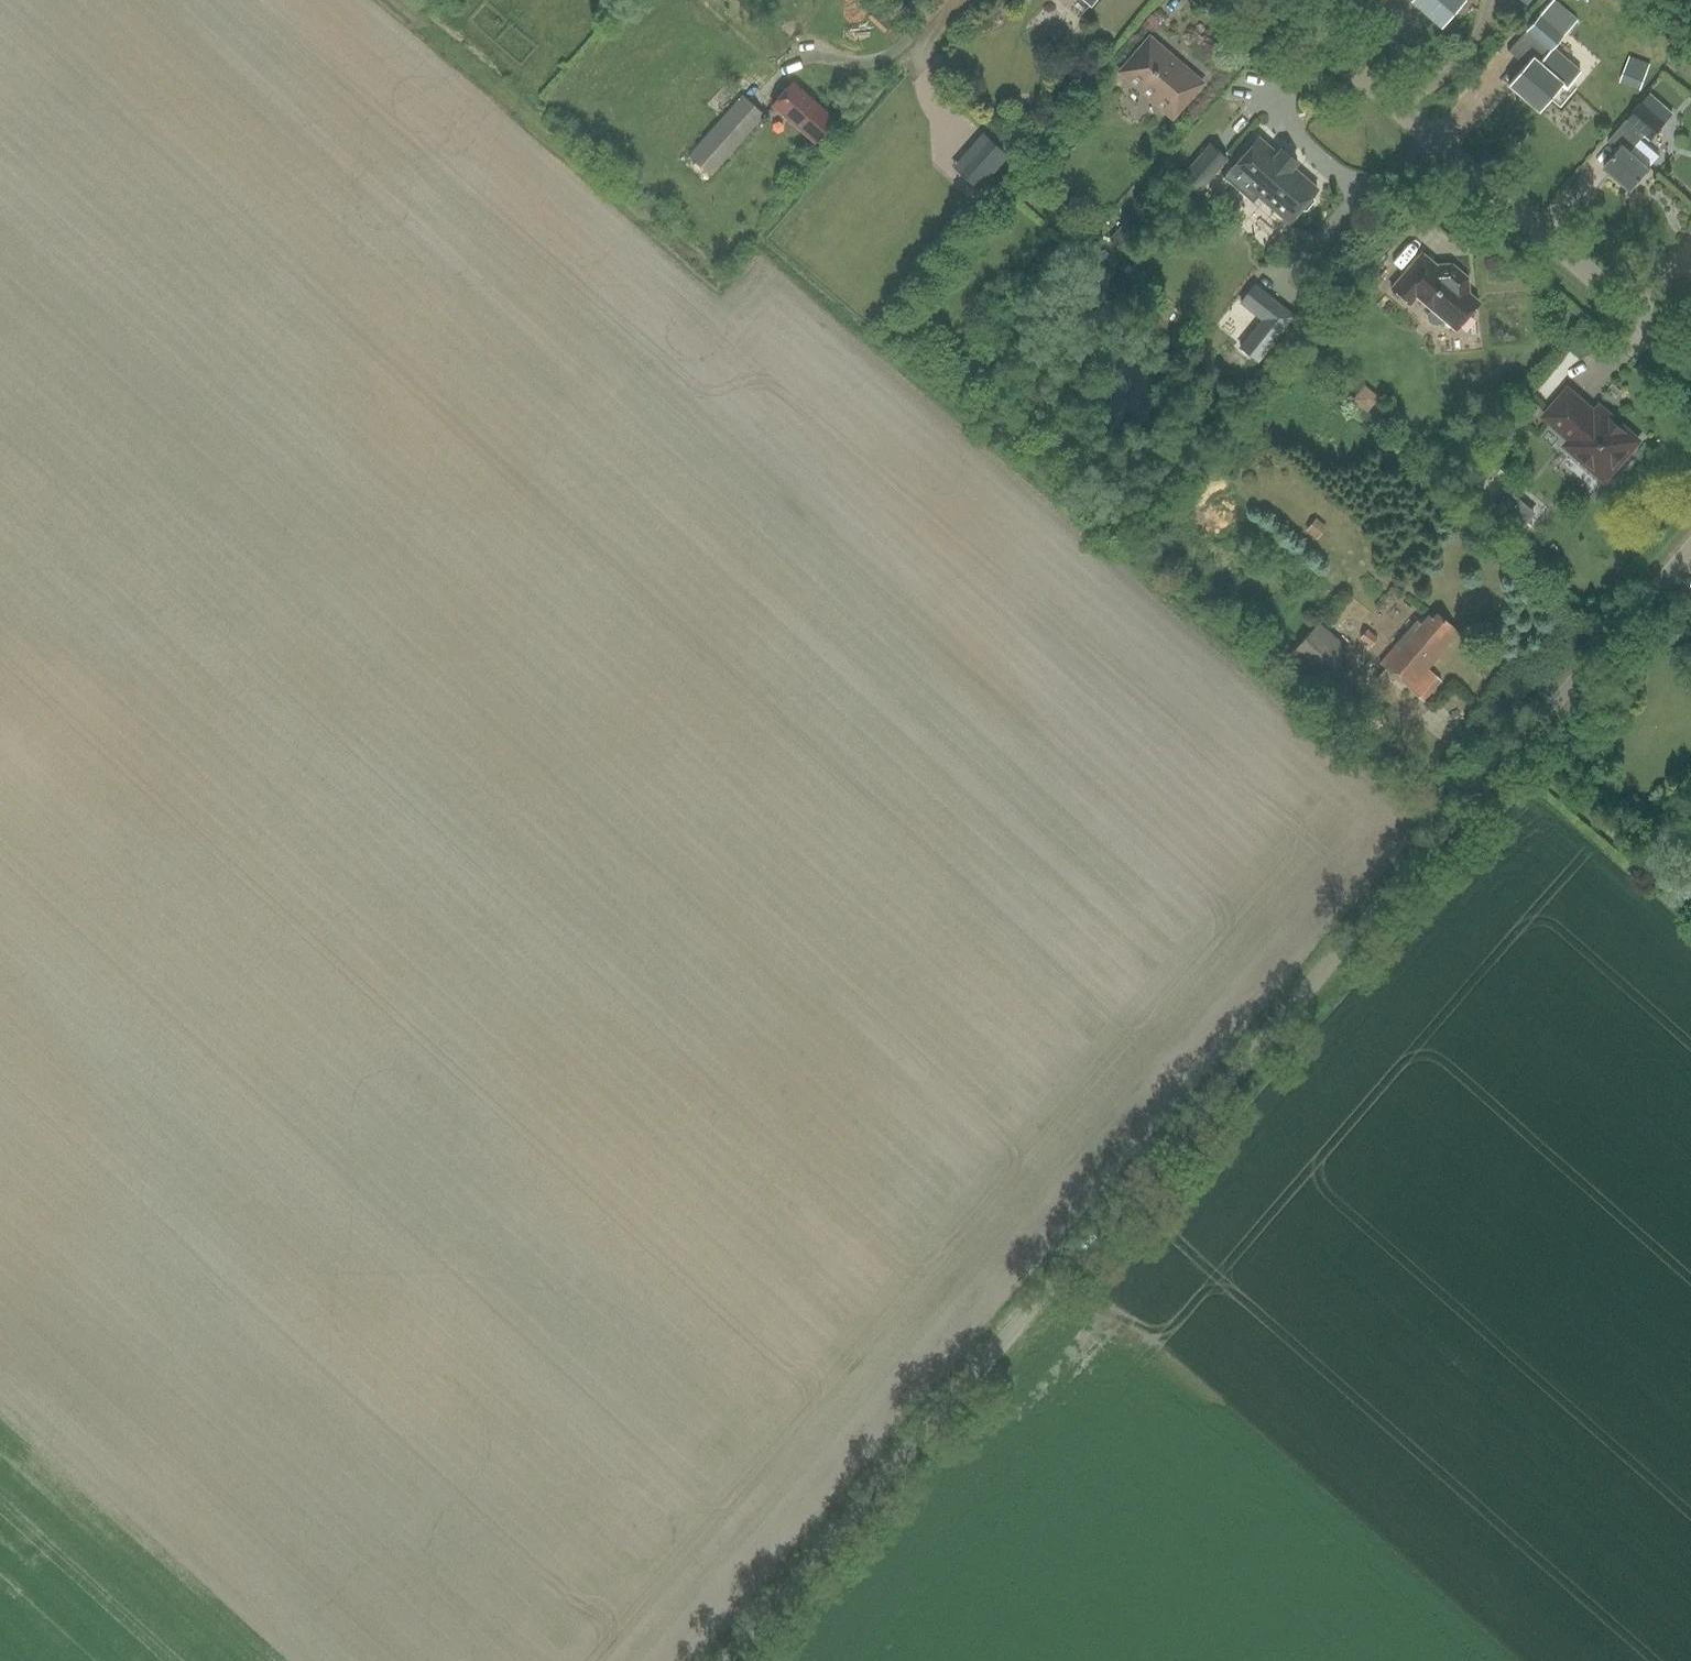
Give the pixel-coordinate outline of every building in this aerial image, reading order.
[(1465,0),(1410,0),(1441,27),(1465,0)] [(1524,64),(1508,84),(1538,109),(1561,81),(1539,63),(1563,34),(1540,15),(1527,30),(1509,52),(1524,64)] [(1173,117),(1202,83),(1150,37),(1120,71),(1173,117)] [(1641,90),(1647,73),(1627,66),(1621,83),(1641,90)] [(816,143),(837,118),(798,85),(777,110),(816,143)] [(742,97),(688,156),(710,175),(764,116),(742,97)] [(1647,143),(1662,125),(1638,105),(1609,140),(1618,148),(1602,167),(1630,190),(1649,167),(1629,150),(1639,137),(1647,143)] [(982,133),(953,167),(979,190),(1009,156),(982,133)] [(1259,138),(1224,177),(1251,202),(1261,191),(1290,217),(1300,205),(1302,207),(1318,190),(1294,168),(1298,163),(1282,149),(1277,154),(1259,138)] [(1229,160),(1211,144),(1181,178),(1199,194),(1229,160)] [(1437,264),(1421,251),(1391,287),(1411,303),(1416,297),(1431,309),(1429,310),(1428,312),(1427,313),(1427,315),(1427,316),(1428,317),(1428,318),(1429,320),(1430,321),(1431,321),(1432,322),(1433,322),(1434,323),(1436,323),(1437,322),(1439,322),(1440,321),(1441,319),(1442,318),(1455,329),(1479,300),(1469,292),(1467,276),(1451,262),(1437,264)] [(1263,320),(1241,348),(1258,361),(1294,316),(1255,286),(1241,303),(1263,320)] [(1365,383),(1354,399),(1371,410),(1381,394),(1365,383)] [(1569,391),(1546,417),(1563,432),(1564,431),(1573,439),(1567,446),(1606,480),(1617,467),(1620,465),(1623,463),(1626,460),(1627,457),(1629,454),(1639,441),(1632,434),(1630,431),(1628,428),(1625,427),(1621,425),(1601,408),(1594,415),(1585,408),(1586,406),(1569,391)] [(1495,503),(1521,528),(1539,510),(1513,485),(1495,503)] [(1405,636),(1381,663),(1427,703),(1444,683),(1429,671),(1445,653),(1443,651),(1459,634),(1438,616),(1435,620),(1430,617),(1421,628),(1418,625),(1407,638),(1405,636)] [(1348,649),(1318,622),(1286,657),(1316,685),(1348,649)]
